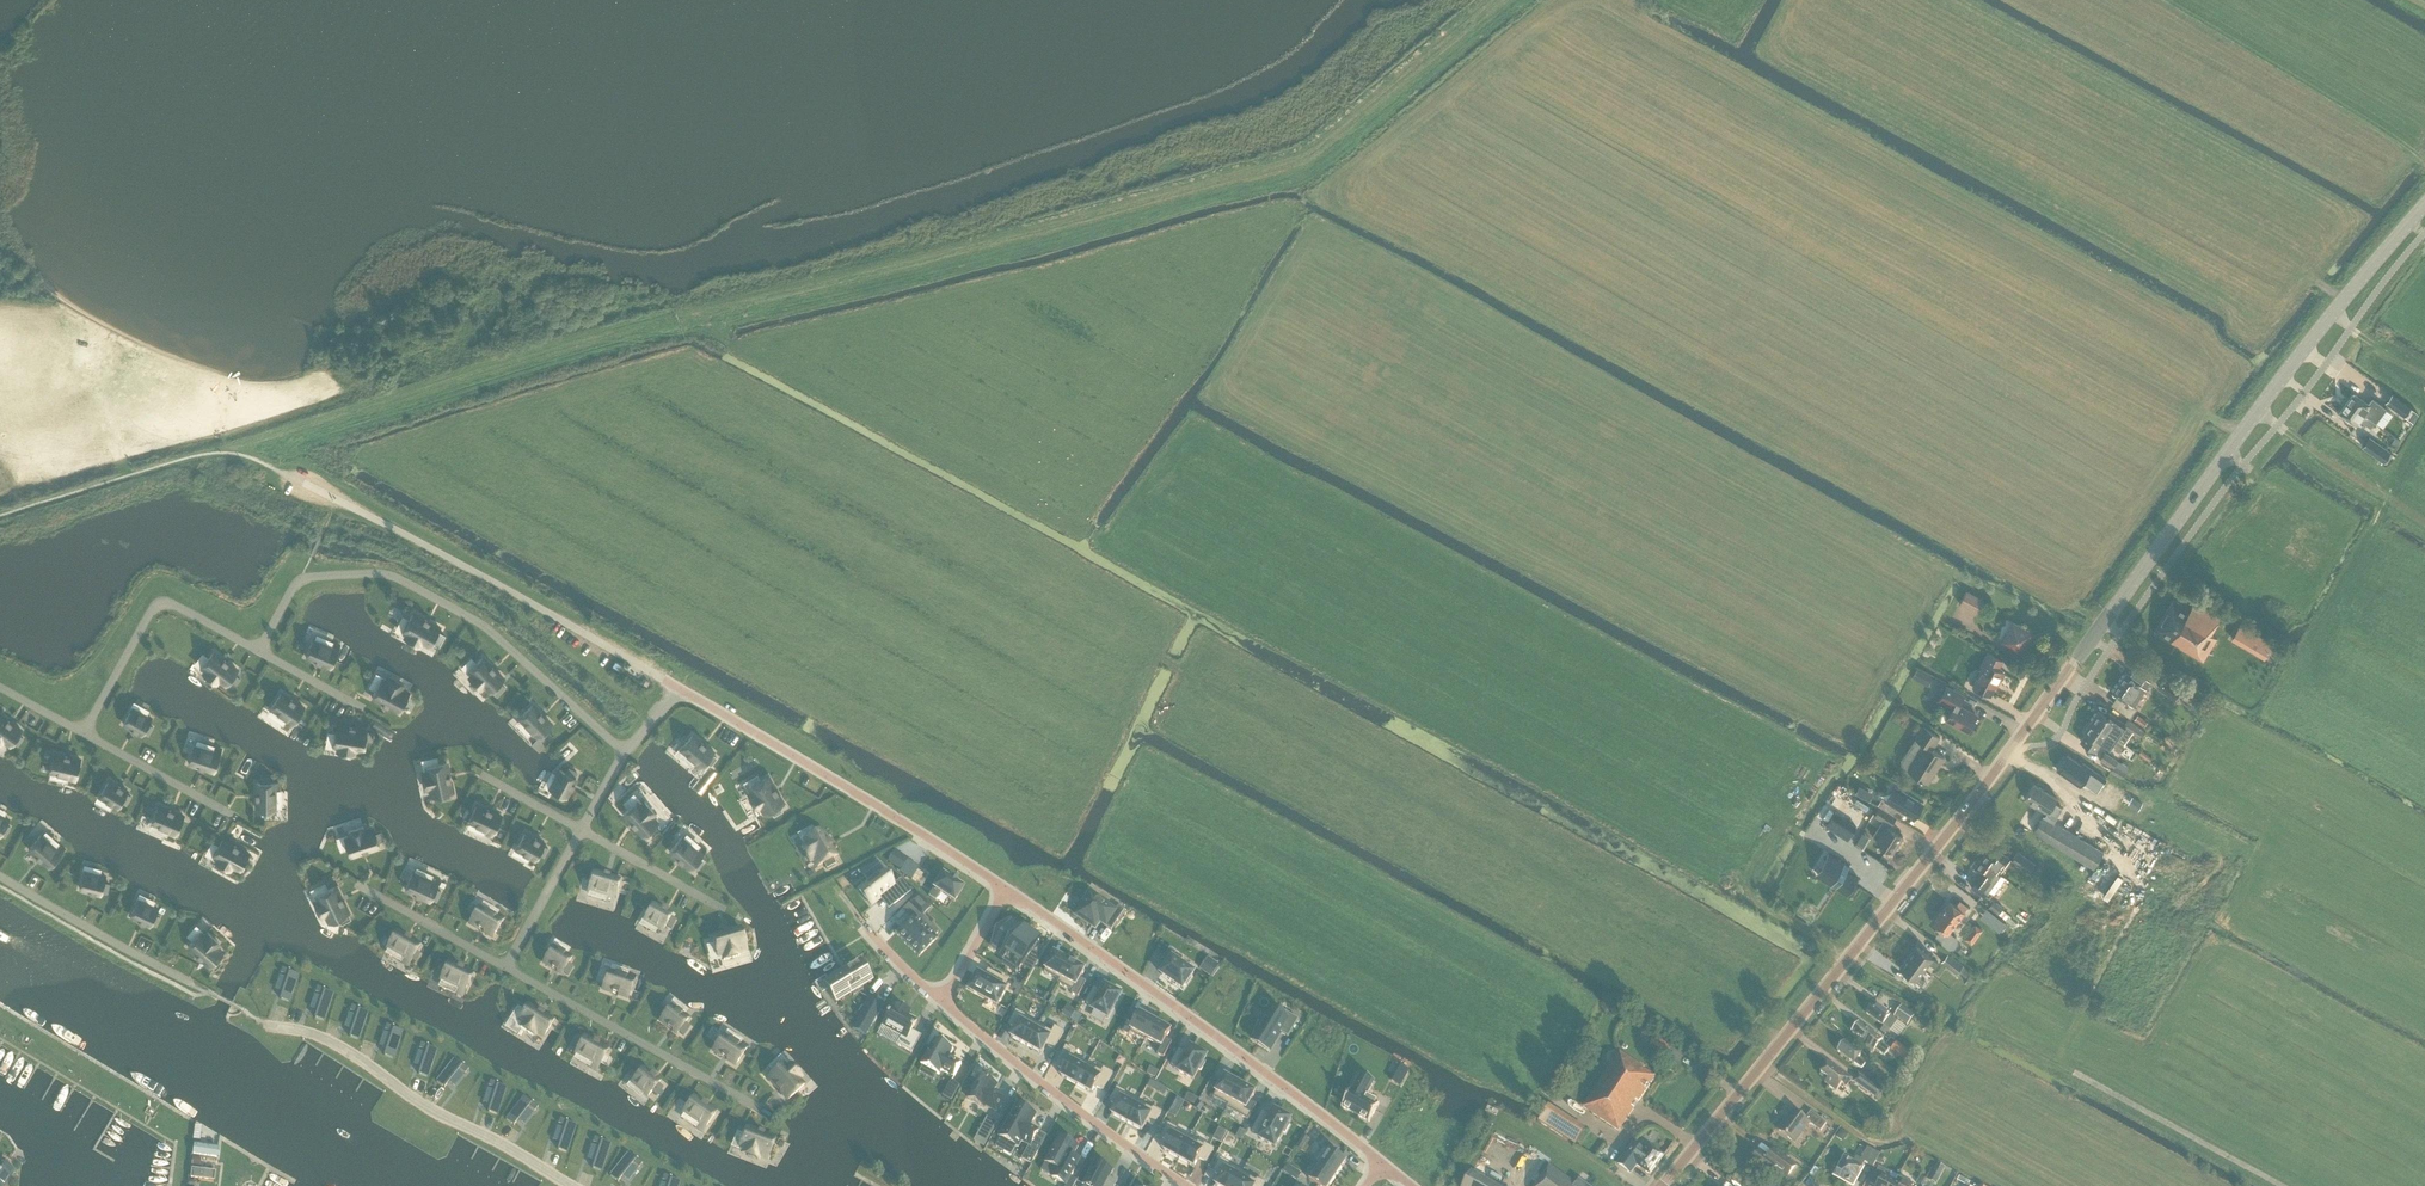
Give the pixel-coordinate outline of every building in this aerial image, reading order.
[(2347,403),(2375,423),(2376,424),(2386,409),(2372,399),(2369,405),(2354,394),(2347,403)] [(2418,415),(2391,395),(2384,404),(2412,423),(2418,415)] [(2371,429),(2375,423),(2347,403),(2339,414),(2356,427),(2360,421),(2371,429)] [(2369,438),(2363,447),(2384,463),(2391,454),(2369,438)] [(1983,601),(1966,591),(1958,606),(1975,615),(1983,601)] [(430,620),(437,606),(417,596),(410,609),(430,620)] [(2209,635),(2219,617),(2194,602),(2189,611),(2174,601),(2155,633),(2201,661),(2215,639),(2209,635)] [(430,647),(441,626),(413,611),(402,631),(406,633),(404,637),(422,646),(423,643),(430,647)] [(2032,633),(2013,623),(2002,643),(2014,649),(2013,650),(2022,655),(2027,645),(2026,645),(2032,633)] [(2270,643),(2238,624),(2229,639),(2262,658),(2270,643)] [(304,659),(330,670),(341,645),(331,641),(330,645),(313,637),(304,659)] [(225,688),(228,684),(232,687),(239,679),(235,675),(239,670),(215,650),(200,668),(204,671),(201,674),(216,686),(219,683),(225,688)] [(2003,661),(1988,653),(1980,666),(1983,668),(1973,686),(1990,696),(1998,682),(1999,683),(2004,673),(1998,669),(2003,661)] [(489,694),(493,691),(496,694),(504,687),(500,683),(505,678),(483,656),(467,672),(470,675),(467,678),(480,692),(484,689),(489,694)] [(1917,668),(1912,677),(1926,685),(1932,676),(1917,668)] [(2126,673),(2119,682),(2112,693),(2117,697),(2112,705),(2130,718),(2136,709),(2134,707),(2146,689),(2145,688),(2149,682),(2145,679),(2146,679),(2134,670),(2130,676),(2126,673)] [(334,671),(328,678),(336,685),(342,678),(334,671)] [(371,699),(400,713),(410,692),(404,688),(405,685),(387,677),(385,680),(381,679),(371,699)] [(2179,691),(2162,680),(2156,689),(2173,700),(2179,691)] [(1939,700),(1952,707),(1945,720),(1947,720),(1966,731),(1975,714),(1959,705),(1964,696),(1946,686),(1939,700)] [(291,729),(306,706),(282,691),(269,710),(284,720),(282,723),(291,729)] [(2180,697),(2188,704),(2193,698),(2185,691),(2180,697)] [(534,743),(553,723),(533,703),(516,719),(529,732),(527,735),(534,743)] [(121,726),(141,737),(153,717),(133,705),(121,726)] [(2098,711),(2091,722),(2121,742),(2128,731),(2137,738),(2142,731),(2126,720),(2124,723),(2109,713),(2107,717),(2098,711)] [(13,743),(18,746),(24,737),(19,734),(23,729),(0,712),(0,745),(1,746),(4,743),(10,747),(13,743)] [(562,721),(583,736),(589,728),(568,712),(562,721)] [(2147,722),(2137,715),(2133,720),(2143,727),(2147,722)] [(2121,742),(2091,722),(2084,732),(2086,733),(2081,741),(2095,751),(2101,743),(2108,748),(2110,745),(2120,752),(2125,745),(2121,742)] [(363,753),(368,730),(337,724),(332,746),(337,747),(336,751),(356,755),(356,752),(363,753)] [(1940,737),(1924,727),(1916,739),(1902,760),(1901,765),(1903,769),(1927,784),(1944,758),(1932,750),(1940,737)] [(692,732),(677,751),(694,764),(692,767),(698,772),(715,751),(692,732)] [(186,765),(214,774),(222,748),(212,745),(211,749),(194,743),(186,765)] [(76,784),(81,757),(53,751),(48,774),(66,778),(66,782),(76,784)] [(2117,761),(2104,753),(2100,759),(2112,768),(2117,761)] [(2080,786),(2082,782),(2097,792),(2106,780),(2082,763),(2080,765),(2067,755),(2057,769),(2080,786)] [(430,798),(455,793),(452,780),(450,781),(449,775),(451,775),(449,762),(438,764),(437,757),(421,760),(423,770),(421,771),(425,792),(428,791),(430,798)] [(476,777),(479,770),(465,764),(462,771),(476,777)] [(567,800),(579,779),(558,768),(547,788),(567,800)] [(1901,776),(1894,772),(1890,778),(1897,782),(1901,776)] [(749,791),(746,793),(756,811),(759,809),(763,816),(785,803),(769,775),(747,787),(749,791)] [(117,810),(129,790),(109,778),(97,798),(117,810)] [(281,781),(254,782),(254,810),(278,810),(278,792),(281,792),(281,781)] [(2057,798),(2033,784),(2024,798),(2041,809),(2042,807),(2047,810),(2034,832),(2094,868),(2104,852),(2054,822),(2062,808),(2054,803),(2057,798)] [(485,801),(494,805),(502,789),(494,785),(485,801)] [(1868,793),(1859,788),(1855,794),(1865,800),(1868,793)] [(1904,812),(1915,819),(1924,803),(1900,789),(1892,803),(1882,798),(1878,805),(1882,808),(1895,816),(1900,819),(1904,812)] [(623,803),(628,808),(621,814),(642,838),(660,822),(655,817),(657,814),(643,799),(641,801),(634,793),(623,803)] [(174,840),(185,814),(158,803),(149,825),(166,832),(165,836),(174,840)] [(487,808),(477,803),(467,824),(469,825),(467,828),(484,836),(485,832),(493,836),(502,815),(493,810),(492,813),(486,810),(487,808)] [(1895,817),(1895,816),(1882,808),(1876,817),(1883,821),(1873,837),(1878,840),(1877,843),(1892,853),(1903,837),(1887,827),(1889,825),(1891,826),(1896,818),(1895,817)] [(10,817),(0,812),(0,836),(10,817)] [(1856,827),(1834,812),(1826,825),(1848,840),(1856,827)] [(341,853),(348,851),(351,859),(381,850),(379,843),(384,841),(381,832),(376,834),(374,827),(366,829),(366,826),(346,832),(347,835),(336,839),(341,853)] [(803,845),(800,846),(810,864),(813,862),(816,869),(839,856),(824,828),(801,840),(803,845)] [(535,836),(526,831),(518,845),(517,845),(511,855),(527,863),(529,860),(535,863),(539,855),(544,858),(549,849),(544,846),(546,842),(541,839),(540,841),(534,838),(535,836)] [(26,850),(48,869),(66,849),(59,843),(56,846),(41,832),(26,850)] [(683,835),(667,852),(689,871),(706,851),(687,834),(684,836),(683,835)] [(239,873),(251,852),(223,837),(212,857),(216,859),(213,863),(231,872),(233,869),(239,873)] [(1999,848),(2010,852),(2013,846),(2002,841),(1999,848)] [(1988,849),(1981,859),(1996,870),(1995,872),(1999,874),(2010,859),(2006,856),(1997,850),(1994,854),(1988,849)] [(908,860),(895,851),(887,862),(900,871),(908,860)] [(2035,864),(2017,852),(2009,863),(2027,875),(2035,864)] [(1848,896),(1858,878),(1846,871),(1850,866),(1829,853),(1828,854),(1832,856),(1819,878),(1848,896)] [(2004,879),(1999,874),(1995,872),(1996,870),(1981,859),(1974,868),(1981,874),(1970,889),(1983,897),(1987,891),(1993,895),(2004,879)] [(429,904),(431,899),(436,901),(441,891),(435,889),(440,878),(430,873),(429,874),(417,868),(416,872),(413,871),(403,892),(429,904)] [(869,882),(859,889),(871,905),(886,893),(894,904),(909,892),(900,880),(892,886),(881,872),(880,873),(876,868),(865,877),(869,882)] [(84,869),(78,891),(101,897),(106,874),(84,869)] [(606,901),(614,903),(621,878),(610,875),(610,877),(604,875),(605,873),(594,870),(588,892),(589,893),(588,897),(606,902),(606,901)] [(942,874),(932,889),(933,890),(928,896),(935,901),(939,894),(954,904),(964,888),(957,883),(958,882),(951,878),(950,879),(942,874)] [(315,900),(312,901),(322,920),(325,919),(328,925),(339,920),(342,925),(352,920),(349,915),(351,914),(346,903),(344,903),(341,898),(343,897),(337,886),(328,890),(314,897),(315,900)] [(1083,902),(1074,916),(1096,930),(1100,923),(1107,928),(1119,910),(1101,899),(1102,898),(1090,890),(1082,902),(1083,902)] [(917,911),(895,933),(919,957),(937,939),(934,936),(938,932),(922,915),(930,907),(918,894),(909,903),(917,911)] [(138,897),(128,918),(150,928),(159,907),(138,897)] [(1941,913),(1956,923),(1964,912),(1967,907),(1959,901),(1955,906),(1949,901),(1941,913)] [(677,920),(672,917),(674,913),(669,911),(667,913),(662,910),(663,907),(654,902),(646,917),(645,916),(640,926),(655,935),(657,931),(663,934),(667,927),(672,929),(677,920)] [(1990,909),(1999,916),(2004,909),(1995,902),(1990,909)] [(468,925),(493,940),(506,917),(499,913),(500,912),(483,903),(482,906),(480,905),(468,925)] [(1949,933),(1956,923),(1941,913),(1933,924),(1941,930),(1937,936),(1942,940),(1943,943),(1949,948),(1953,947),(1957,942),(1956,938),(1949,933)] [(1995,916),(1990,924),(1999,931),(2005,923),(1995,916)] [(1012,924),(994,947),(1008,957),(1010,954),(1024,964),(1040,943),(1031,936),(1028,940),(1022,935),(1024,933),(1012,924)] [(1981,930),(1974,925),(1964,940),(1971,944),(1981,930)] [(711,963),(721,960),(722,962),(742,956),(741,953),(748,951),(741,926),(729,930),(730,932),(724,934),(723,931),(710,935),(713,945),(706,947),(711,963)] [(185,948),(209,969),(225,951),(219,946),(221,944),(206,930),(203,933),(200,931),(185,948)] [(409,967),(422,944),(413,939),(412,941),(406,938),(407,936),(398,930),(387,950),(388,951),(386,955),(402,964),(402,963),(409,967)] [(574,957),(568,953),(571,950),(555,941),(549,950),(550,951),(542,964),(562,977),(564,973),(569,976),(574,967),(569,964),(574,957)] [(1916,946),(1908,957),(1925,970),(1929,964),(1934,968),(1938,963),(1916,946)] [(1168,963),(1161,974),(1183,989),(1194,973),(1173,958),(1177,953),(1170,948),(1162,959),(1168,963)] [(1055,953),(1044,972),(1059,980),(1057,982),(1061,984),(1073,963),(1055,953)] [(1962,965),(1947,954),(1940,963),(1956,974),(1962,965)] [(1925,970),(1908,957),(1899,968),(1921,985),(1925,980),(1920,976),(1925,970)] [(1212,960),(1204,971),(1211,977),(1220,965),(1212,960)] [(457,993),(463,996),(474,973),(465,968),(464,970),(459,967),(460,966),(450,961),(439,982),(441,983),(439,988),(456,996),(457,993)] [(840,975),(831,981),(842,1000),(851,994),(853,996),(863,990),(862,988),(871,982),(860,963),(850,969),(849,967),(839,973),(840,975)] [(1073,963),(1061,984),(1073,991),(1072,994),(1078,997),(1086,982),(1080,979),(1085,970),(1073,963)] [(601,991),(628,1000),(637,974),(627,971),(612,966),(610,969),(609,969),(601,991)] [(280,976),(275,990),(282,992),(280,999),(290,1002),(299,975),(290,971),(290,970),(283,967),(281,973),(288,975),(287,978),(280,976)] [(1008,981),(989,970),(985,976),(978,972),(967,990),(998,1007),(1008,990),(1004,988),(1008,981)] [(1109,1020),(1123,994),(1105,984),(1101,990),(1094,986),(1086,1002),(1093,1006),(1090,1010),(1109,1020)] [(315,995),(310,1008),(317,1011),(315,1017),(324,1021),(333,993),(324,990),(325,989),(317,987),(315,992),(322,994),(321,997),(315,995)] [(1046,993),(1042,999),(1043,1000),(1046,1002),(1051,996),(1046,993)] [(871,995),(852,1029),(865,1036),(883,1002),(871,995)] [(1051,996),(1046,1002),(1047,1003),(1051,1005),(1055,999),(1051,996)] [(676,1036),(679,1033),(683,1036),(690,1028),(686,1024),(691,1018),(686,1014),(688,1011),(674,1000),(667,1009),(669,1010),(659,1023),(676,1036)] [(540,1009),(529,1003),(524,1011),(518,1007),(510,1019),(520,1025),(518,1028),(535,1038),(537,1035),(544,1039),(556,1019),(545,1013),(544,1015),(539,1012),(540,1009)] [(892,1006),(881,1027),(900,1037),(896,1043),(912,1053),(921,1035),(912,1030),(918,1020),(909,1016),(911,1013),(895,1004),(893,1007),(892,1006)] [(1890,1016),(1873,1004),(1866,1013),(1890,1031),(1897,1022),(1889,1016),(1890,1016)] [(350,1037),(359,1040),(368,1012),(359,1009),(359,1007),(352,1005),(350,1011),(357,1013),(350,1037)] [(1271,1007),(1251,1040),(1271,1052),(1282,1033),(1288,1037),(1299,1020),(1286,1012),(1284,1015),(1271,1007)] [(1914,1016),(1900,1007),(1893,1017),(1907,1027),(1914,1016)] [(342,1020),(346,1016),(339,1009),(335,1013),(342,1020)] [(1016,1011),(1008,1025),(1015,1029),(1011,1038),(1026,1046),(1038,1025),(1024,1017),(1025,1016),(1016,1011)] [(1129,1019),(1123,1032),(1129,1035),(1130,1033),(1145,1041),(1155,1022),(1140,1013),(1135,1022),(1129,1019)] [(1155,1022),(1145,1041),(1146,1041),(1147,1038),(1148,1039),(1162,1047),(1157,1054),(1164,1058),(1172,1043),(1166,1039),(1171,1030),(1155,1022)] [(1882,1040),(1875,1035),(1859,1023),(1852,1032),(1867,1044),(1865,1046),(1873,1052),(1874,1049),(1884,1056),(1889,1049),(1880,1042),(1882,1040)] [(384,1055),(394,1058),(403,1030),(394,1027),(394,1026),(387,1024),(385,1030),(392,1032),(384,1055)] [(1038,1025),(1026,1046),(1042,1054),(1047,1046),(1054,1050),(1061,1035),(1053,1031),(1052,1032),(1038,1025)] [(724,1032),(711,1052),(735,1068),(750,1045),(743,1041),(743,1040),(728,1030),(726,1033),(724,1032)] [(611,1060),(606,1057),(610,1048),(600,1043),(599,1045),(594,1042),(595,1040),(585,1034),(573,1055),(575,1056),(574,1059),(590,1068),(591,1068),(598,1071),(601,1065),(606,1068),(611,1060)] [(1666,1055),(1673,1046),(1656,1034),(1650,1043),(1666,1055)] [(935,1039),(921,1065),(940,1075),(942,1070),(954,1077),(961,1063),(950,1057),(954,1049),(935,1039)] [(1856,1060),(1861,1054),(1845,1042),(1837,1051),(1861,1069),(1864,1065),(1856,1060)] [(1897,1042),(1890,1051),(1907,1063),(1913,1055),(1897,1042)] [(418,1051),(414,1065),(421,1067),(418,1074),(428,1077),(437,1050),(428,1047),(428,1045),(421,1043),(419,1048),(426,1050),(425,1053),(418,1051)] [(1179,1049),(1171,1064),(1178,1068),(1176,1072),(1194,1082),(1209,1056),(1190,1046),(1186,1053),(1179,1049)] [(1066,1050),(1058,1065),(1065,1068),(1060,1077),(1076,1085),(1087,1064),(1074,1056),(1074,1055),(1066,1050)] [(1619,1130),(1655,1077),(1643,1069),(1644,1068),(1619,1051),(1583,1107),(1619,1130)] [(801,1079),(804,1077),(790,1062),(787,1064),(781,1056),(768,1067),(773,1072),(766,1079),(787,1103),(807,1086),(801,1079)] [(455,1059),(436,1081),(444,1088),(460,1068),(465,1073),(468,1068),(463,1064),(462,1065),(455,1059)] [(1846,1086),(1852,1079),(1829,1062),(1820,1075),(1827,1080),(1825,1083),(1836,1091),(1842,1083),(1846,1086)] [(1087,1064),(1076,1085),(1092,1094),(1096,1085),(1103,1089),(1111,1074),(1102,1070),(1101,1071),(1087,1064)] [(651,1075),(652,1074),(644,1067),(634,1079),(633,1078),(626,1087),(640,1098),(642,1096),(647,1099),(652,1093),(657,1096),(664,1088),(659,1084),(662,1081),(657,1077),(656,1079),(651,1075)] [(1868,1078),(1871,1073),(1864,1068),(1861,1073),(1868,1078)] [(1395,1074),(1391,1081),(1399,1085),(1403,1078),(1395,1074)] [(997,1085),(981,1075),(968,1098),(985,1108),(986,1106),(997,1112),(1005,1099),(993,1092),(997,1085)] [(1883,1093),(1858,1075),(1853,1083),(1878,1101),(1883,1093)] [(1225,1076),(1213,1097),(1228,1105),(1226,1108),(1230,1110),(1243,1086),(1225,1076)] [(1352,1088),(1341,1107),(1342,1108),(1342,1107),(1353,1113),(1358,1116),(1368,1122),(1369,1123),(1379,1104),(1379,1103),(1378,1104),(1366,1097),(1373,1084),(1363,1079),(1356,1091),(1352,1089),(1353,1089),(1352,1088)] [(496,1088),(488,1112),(497,1115),(507,1087),(498,1084),(498,1082),(491,1080),(489,1086),(496,1088)] [(951,1081),(943,1096),(952,1101),(960,1086),(951,1081)] [(396,1103),(402,1093),(391,1086),(384,1096),(396,1103)] [(1243,1086),(1230,1110),(1248,1120),(1256,1105),(1250,1101),(1255,1093),(1243,1086)] [(1117,1088),(1109,1103),(1116,1106),(1111,1115),(1127,1123),(1138,1102),(1124,1094),(1125,1093),(1117,1088)] [(708,1107),(703,1103),(704,1101),(694,1095),(681,1114),(683,1115),(681,1118),(696,1129),(697,1127),(704,1131),(718,1111),(709,1105),(708,1107)] [(524,1096),(506,1119),(514,1125),(528,1107),(535,1111),(539,1106),(532,1101),(531,1102),(524,1096)] [(1138,1102),(1127,1123),(1143,1132),(1147,1123),(1154,1127),(1162,1112),(1153,1108),(1152,1109),(1138,1102)] [(1199,1102),(1195,1108),(1200,1111),(1204,1106),(1199,1102)] [(410,1113),(423,1122),(430,1111),(417,1103),(410,1113)] [(1018,1105),(1000,1137),(1018,1147),(1021,1141),(1030,1146),(1023,1159),(1031,1163),(1046,1136),(1038,1132),(1039,1131),(1030,1126),(1036,1115),(1018,1105)] [(1586,1129),(1549,1105),(1538,1121),(1576,1145),(1586,1129)] [(1263,1112),(1252,1131),(1259,1135),(1257,1138),(1275,1148),(1292,1118),(1276,1108),(1271,1117),(1263,1112)] [(404,1119),(408,1113),(400,1109),(397,1115),(404,1119)] [(1820,1131),(1826,1123),(1811,1112),(1805,1119),(1793,1110),(1778,1130),(1794,1142),(1809,1122),(1820,1131)] [(997,1122),(988,1117),(979,1134),(988,1139),(997,1122)] [(558,1126),(553,1140),(560,1142),(557,1149),(567,1152),(576,1125),(567,1122),(568,1121),(560,1118),(558,1123),(565,1126),(564,1129),(558,1126)] [(1168,1124),(1160,1138),(1167,1142),(1163,1151),(1178,1159),(1190,1138),(1176,1130),(1177,1128),(1168,1124)] [(741,1151),(740,1154),(758,1161),(759,1158),(767,1161),(777,1137),(765,1132),(764,1134),(759,1132),(760,1130),(747,1125),(744,1135),(737,1132),(731,1147),(741,1151)] [(1240,1130),(1236,1137),(1241,1140),(1245,1133),(1240,1130)] [(592,1168),(602,1171),(611,1143),(602,1140),(602,1139),(594,1136),(592,1143),(600,1145),(592,1168)] [(1078,1146),(1060,1136),(1046,1162),(1057,1168),(1052,1177),(1066,1185),(1080,1159),(1073,1155),(1078,1146)] [(1304,1136),(1300,1142),(1305,1145),(1309,1139),(1304,1136)] [(1190,1138),(1178,1159),(1194,1167),(1198,1159),(1205,1163),(1213,1148),(1205,1143),(1204,1145),(1190,1138)] [(198,1161),(198,1154),(217,1154),(217,1142),(191,1141),(191,1153),(190,1153),(189,1161),(198,1161)] [(1300,1142),(1296,1148),(1301,1151),(1305,1145),(1300,1142)] [(1605,1144),(1601,1149),(1611,1155),(1615,1150),(1605,1144)] [(1625,1148),(1614,1162),(1630,1173),(1636,1165),(1649,1175),(1664,1156),(1650,1146),(1645,1153),(1642,1151),(1633,1145),(1628,1151),(1625,1148)] [(1323,1147),(1313,1161),(1336,1177),(1346,1162),(1323,1147)] [(1856,1156),(1853,1162),(1845,1158),(1835,1175),(1853,1185),(1865,1162),(1873,1167),(1877,1161),(1880,1155),(1880,1154),(1868,1147),(1861,1159),(1856,1156)] [(1790,1174),(1796,1166),(1783,1156),(1777,1164),(1760,1151),(1750,1164),(1769,1178),(1775,1170),(1781,1175),(1785,1170),(1790,1174)] [(628,1153),(610,1175),(618,1182),(622,1176),(628,1181),(637,1169),(631,1165),(633,1163),(639,1167),(642,1163),(636,1158),(635,1159),(628,1153)] [(1213,1173),(1220,1177),(1215,1185),(1217,1185),(1235,1185),(1243,1172),(1229,1165),(1229,1163),(1221,1159),(1213,1173)] [(1095,1161),(1083,1183),(1089,1185),(1115,1185),(1117,1183),(1109,1178),(1113,1170),(1095,1161)] [(1308,1179),(1319,1185),(1330,1185),(1336,1177),(1313,1161),(1313,1162),(1318,1165),(1308,1179)] [(1504,1174),(1508,1170),(1497,1161),(1494,1165),(1504,1174)] [(13,1171),(0,1163),(0,1185),(4,1185),(13,1171)] [(1533,1185),(1593,1185),(1580,1176),(1576,1182),(1550,1163),(1533,1185)] [(213,1175),(214,1165),(189,1164),(189,1174),(213,1175)] [(1288,1164),(1284,1171),(1297,1180),(1301,1174),(1288,1164)] [(1944,1169),(1936,1164),(1930,1174),(1938,1179),(1944,1169)] [(1895,1181),(1889,1177),(1891,1173),(1879,1166),(1870,1184),(1874,1185),(1892,1185),(1895,1181)] [(1463,1185),(1498,1185),(1472,1171),(1463,1185)] [(1235,1185),(1264,1185),(1266,1183),(1257,1178),(1256,1180),(1243,1172),(1235,1185)] [(680,1182),(671,1179),(671,1177),(664,1175),(662,1180),(669,1183),(668,1185),(679,1185),(680,1182)] [(1892,1185),(1915,1185),(1898,1176),(1895,1181),(1892,1185)] [(1920,1176),(1915,1184),(1919,1185),(1920,1185),(1924,1179),(1920,1176)]
